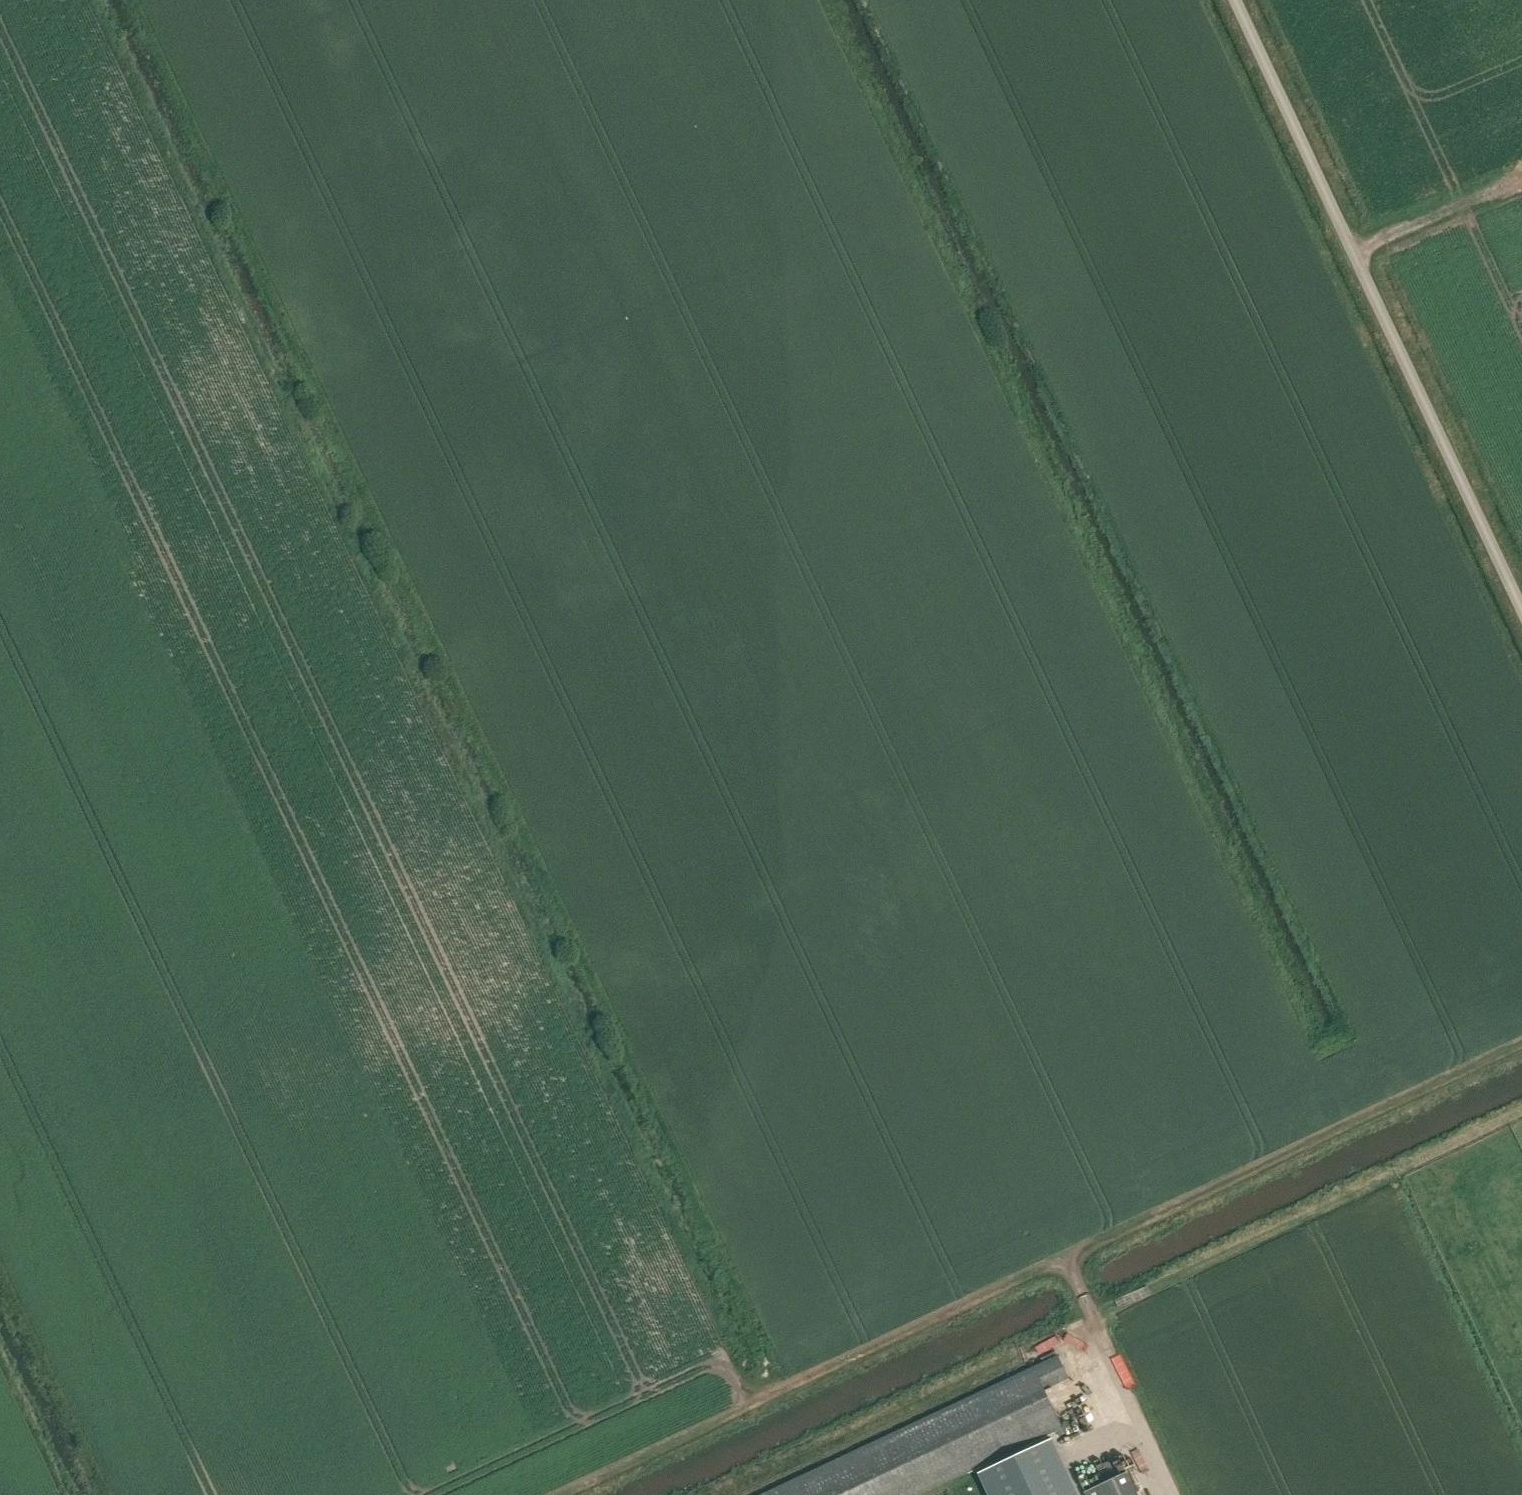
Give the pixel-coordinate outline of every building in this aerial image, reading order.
[(1058,1358),(766,1494),(922,1494),(1057,1431),(1060,1437),(1065,1435),(1045,1391),(1069,1380),(1058,1358)] [(1054,1441),(980,1476),(989,1494),(1080,1494),(1054,1441)] [(1129,1471),(1086,1491),(1087,1494),(1141,1494),(1129,1471)]
